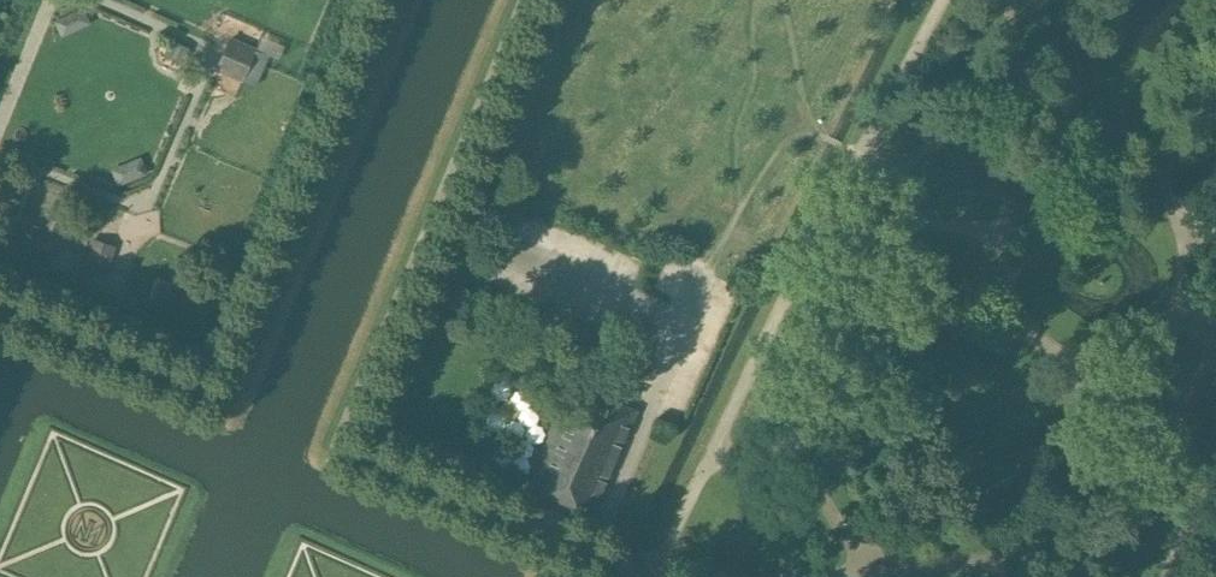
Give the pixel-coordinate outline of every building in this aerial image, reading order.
[(63,35),(92,21),(84,6),(56,19),(63,35)] [(242,82),(245,77),(245,76),(257,48),(229,37),(215,70),(242,82)] [(172,40),(165,56),(181,63),(187,66),(194,49),(172,40)] [(119,184),(149,172),(142,154),(111,166),(119,184)] [(107,278),(117,251),(117,247),(93,238),(82,269),(85,270),(107,278)] [(179,290),(161,283),(155,298),(173,305),(179,290)] [(635,414),(570,386),(526,489),(592,517),(635,414)]
